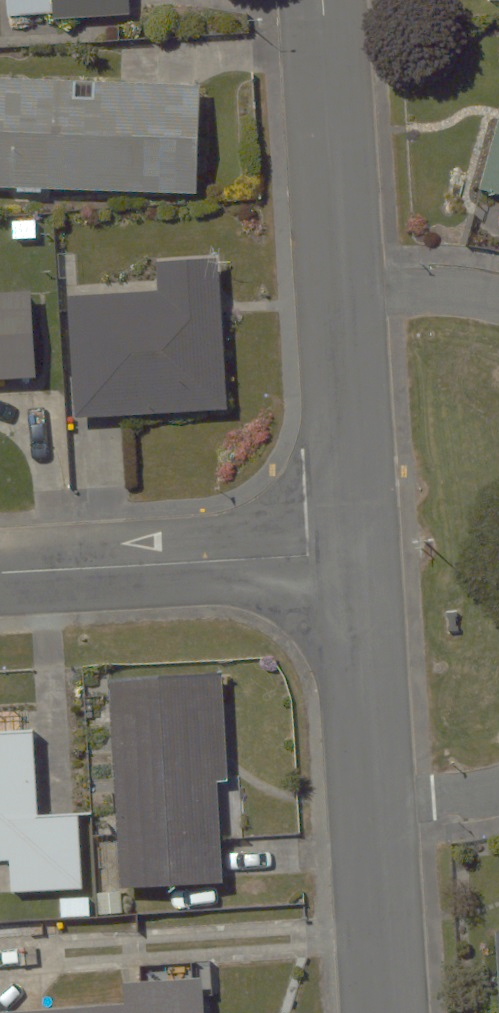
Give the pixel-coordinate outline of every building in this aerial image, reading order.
[(2,12),(130,4),(130,0),(1,0),(2,12)] [(191,189),(197,75),(0,63),(0,178),(191,189)] [(479,180),(498,187),(498,120),(479,180)] [(163,288),(68,294),(75,411),(228,401),(218,237),(160,241),(163,288)] [(37,365),(32,280),(0,282),(0,367),(37,365)] [(219,665),(107,669),(114,878),(220,875),(219,845),(239,844),(237,766),(223,767),(219,665)] [(0,719),(0,854),(1,854),(2,854),(2,855),(3,855),(4,855),(5,855),(6,855),(7,855),(7,854),(8,854),(9,854),(10,883),(81,881),(79,805),(38,806),(36,718),(0,719)] [(200,969),(121,973),(122,989),(43,993),(43,1003),(0,1005),(0,1012),(202,1012),(200,969)]
